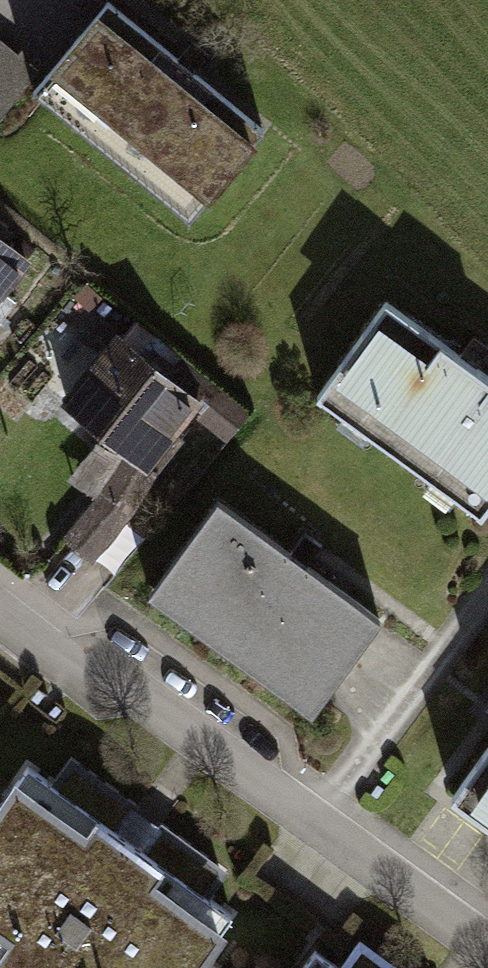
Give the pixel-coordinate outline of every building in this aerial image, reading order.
[(27,85),(195,223),(266,126),(110,0),(95,0),(42,66),(27,85)] [(0,34),(0,117),(27,85),(42,66),(0,34)] [(35,257),(0,229),(0,302),(35,257)] [(320,391),(483,513),(487,507),(487,367),(389,297),(320,391)] [(117,327),(56,397),(122,449),(146,468),(191,416),(205,399),(171,371),(117,327)] [(183,355),(171,371),(205,399),(191,416),(231,445),(252,410),(183,355)] [(146,468),(122,449),(100,492),(61,537),(91,563),(134,512),(157,475),(146,468)] [(381,613),(219,495),(148,590),(314,706),(381,613)] [(450,795),(487,820),(487,742),(450,795)] [(26,759),(0,796),(0,967),(194,967),(234,912),(207,892),(227,868),(68,753),(53,779),(26,759)] [(311,941),(292,967),(405,967),(360,936),(341,963),(311,941)]
